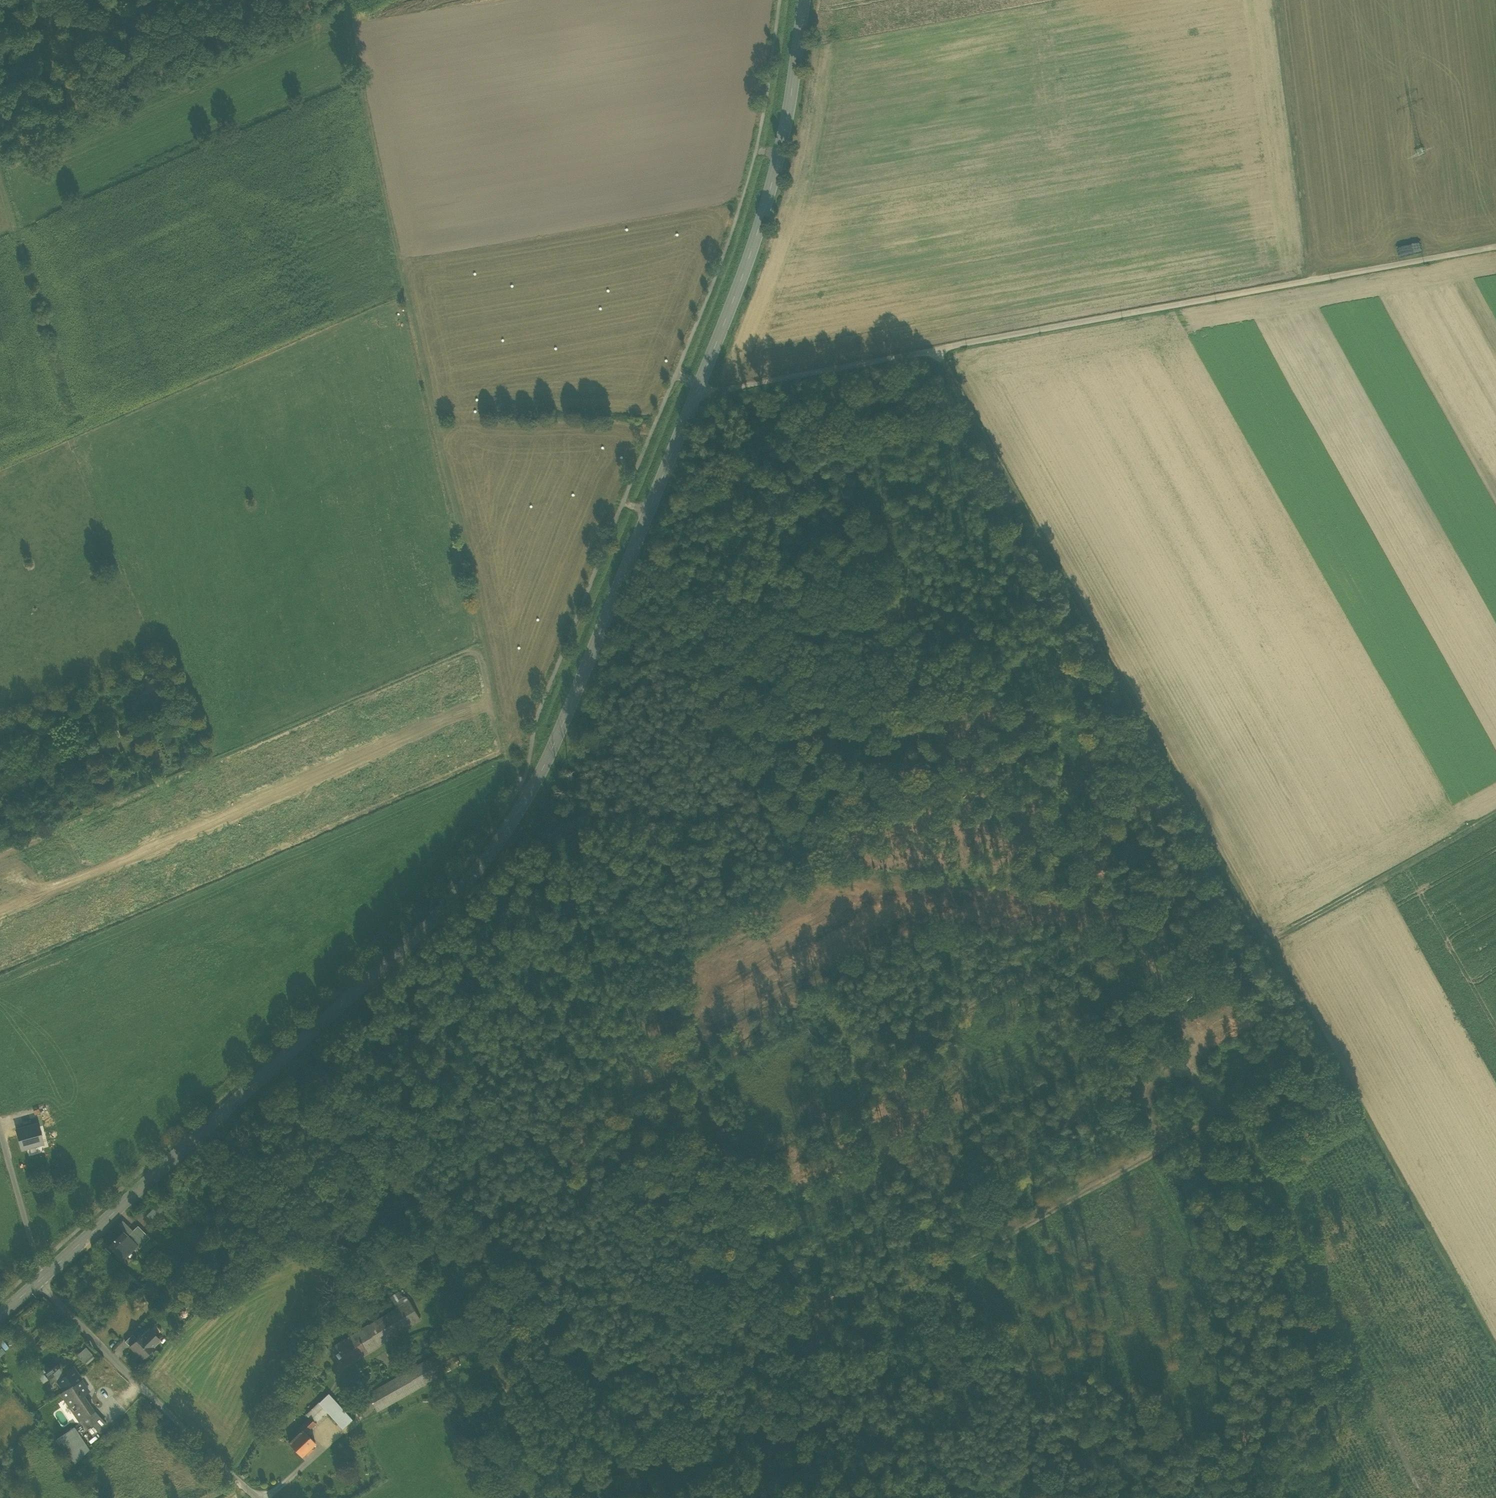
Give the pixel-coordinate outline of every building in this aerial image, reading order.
[(178,699),(186,717),(193,714),(184,696),(178,699)] [(60,1001),(75,996),(73,989),(57,994),(60,1001)] [(35,1123),(52,1118),(48,1105),(30,1110),(35,1123)] [(38,1124),(16,1130),(21,1149),(43,1143),(38,1124)] [(1100,1192),(1079,1202),(1084,1211),(1104,1201),(1100,1192)] [(147,1199),(154,1208),(159,1202),(153,1194),(147,1199)] [(165,1208),(159,1202),(154,1208),(146,1215),(152,1221),(165,1208)] [(126,1236),(127,1237),(133,1231),(122,1220),(116,1226),(126,1236)] [(102,1240),(121,1259),(136,1244),(139,1248),(145,1243),(144,1243),(133,1231),(127,1237),(126,1236),(116,1226),(102,1240)] [(133,1231),(144,1243),(149,1238),(138,1227),(133,1231)] [(177,1261),(170,1268),(177,1275),(184,1268),(177,1261)] [(397,1308),(410,1301),(407,1297),(401,1295),(399,1291),(390,1297),(397,1308)] [(397,1308),(369,1325),(381,1344),(421,1320),(410,1301),(397,1308)] [(58,1332),(61,1337),(71,1333),(68,1327),(66,1328),(64,1323),(57,1326),(60,1331),(58,1332)] [(370,1350),(381,1344),(369,1325),(359,1331),(370,1350)] [(149,1330),(142,1337),(141,1336),(138,1339),(130,1347),(135,1351),(136,1350),(143,1358),(153,1348),(153,1347),(160,1340),(149,1330)] [(335,1345),(346,1364),(370,1350),(359,1331),(335,1345)] [(48,1333),(37,1344),(43,1350),(49,1344),(48,1344),(54,1338),(48,1333)] [(130,1347),(138,1339),(133,1334),(125,1341),(130,1347)] [(326,1345),(320,1349),(324,1355),(329,1352),(326,1345)] [(367,1394),(377,1411),(461,1364),(451,1346),(367,1394)] [(79,1358),(83,1362),(91,1354),(90,1354),(85,1348),(77,1356),(79,1358)] [(42,1369),(47,1376),(50,1374),(52,1373),(53,1375),(55,1375),(59,1380),(57,1381),(64,1391),(81,1379),(72,1367),(67,1370),(62,1362),(58,1365),(54,1360),(42,1369)] [(51,1376),(50,1374),(47,1376),(42,1369),(37,1373),(43,1381),(51,1376)] [(62,1392),(66,1397),(75,1392),(79,1397),(83,1395),(89,1391),(81,1379),(64,1391),(62,1392)] [(64,1398),(79,1420),(94,1410),(83,1395),(79,1397),(75,1392),(66,1397),(64,1398)] [(319,1402),(325,1408),(333,1400),(328,1394),(319,1402)] [(343,1411),(333,1400),(325,1408),(324,1408),(327,1411),(334,1419),(343,1411)] [(309,1417),(315,1423),(327,1411),(324,1408),(325,1408),(319,1402),(306,1415),(309,1418),(309,1417)] [(106,1423),(94,1410),(79,1420),(93,1435),(106,1423)] [(334,1419),(342,1428),(351,1420),(343,1411),(334,1419)] [(297,1429),(300,1432),(303,1430),(305,1432),(315,1423),(309,1417),(309,1418),(297,1429)] [(74,1427),(56,1439),(75,1463),(89,1449),(74,1427)] [(315,1443),(305,1432),(303,1430),(300,1432),(289,1443),(301,1456),(305,1452),(307,1455),(313,1449),(311,1447),(315,1443)]
